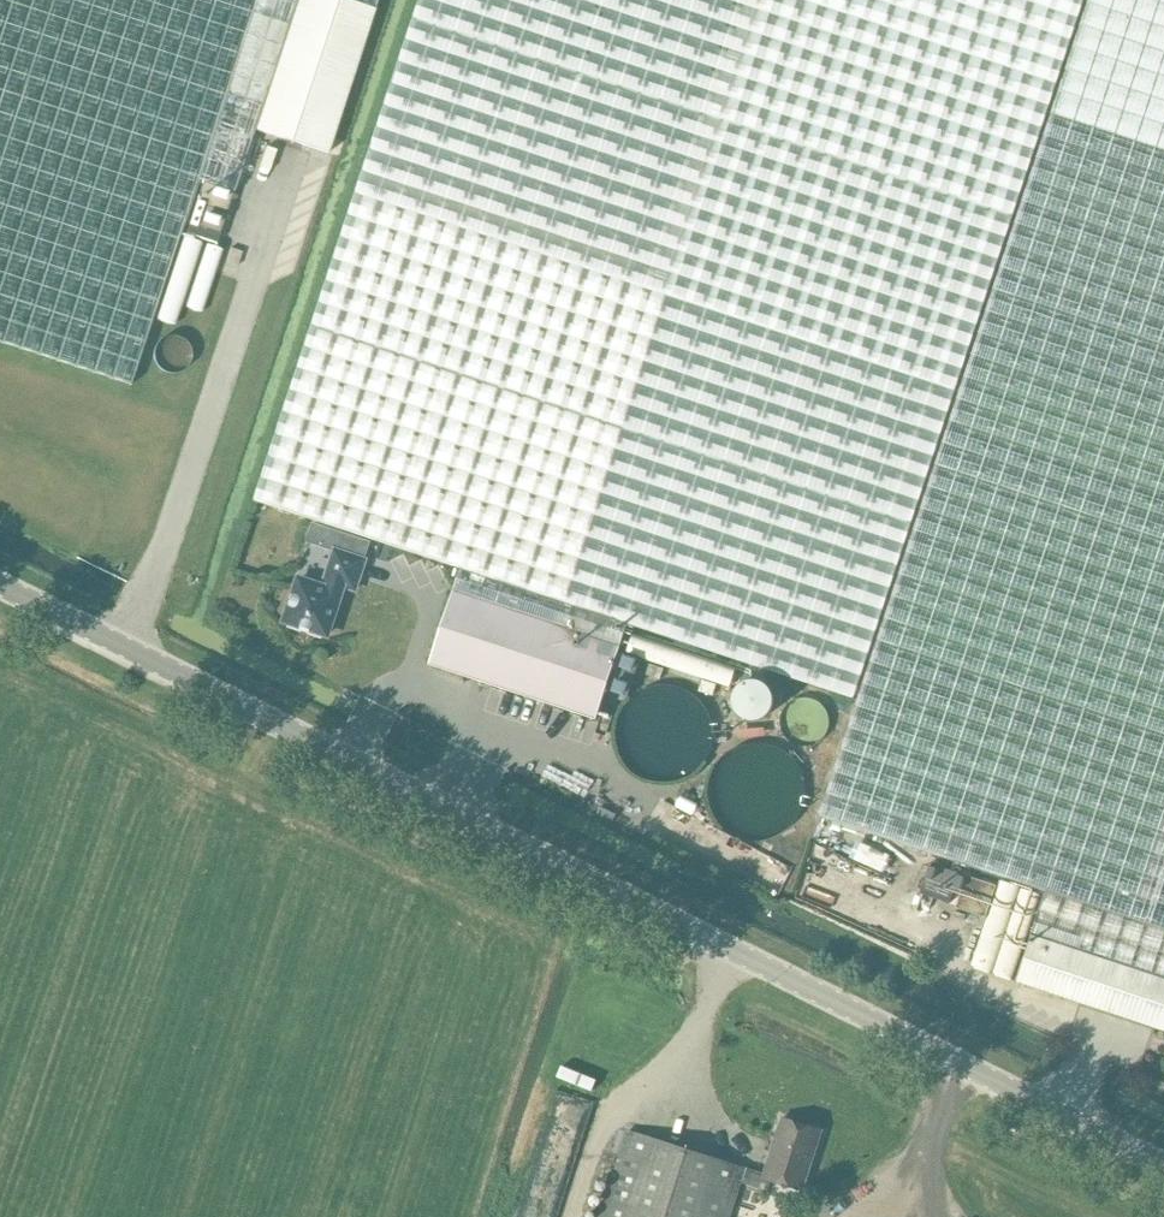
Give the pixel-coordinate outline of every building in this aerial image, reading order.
[(130,385),(197,179),(202,181),(185,233),(217,243),(234,191),(254,129),(327,153),(377,0),(0,0),(0,342),(130,385)] [(596,720),(628,623),(854,698),(1083,0),(420,0),(255,501),(461,569),(429,665),(596,720)] [(1163,1031),(1163,0),(1089,0),(820,816),(1046,891),(1016,982),(1163,1031)] [(182,233),(157,318),(177,324),(183,305),(204,311),(223,246),(182,233)] [(286,623),(328,637),(344,588),(356,592),(366,561),(335,551),(323,589),(299,581),(286,623)] [(734,680),(733,712),(762,713),(764,681),(734,680)] [(712,734),(712,733),(711,722),(707,712),(702,703),(695,696),(687,690),(679,687),(668,685),(660,684),(650,686),(641,690),(633,695),(627,700),(621,708),(617,718),(615,726),(614,735),(615,744),(619,755),(624,763),(630,769),(638,775),(648,779),(657,782),(666,782),(674,781),(685,777),(692,772),(699,766),(705,758),(709,751),(711,743),(712,734)] [(830,722),(830,721),(828,712),(823,705),(816,699),(807,697),(798,698),(794,701),(790,703),(785,709),(783,714),(782,718),(783,728),(787,736),(795,742),(804,745),(808,745),(814,744),(822,739),(827,731),(829,726),(830,722)] [(804,794),(804,793),(804,784),(801,775),(797,767),(790,759),(783,753),(775,749),(767,746),(757,745),(747,746),(740,749),(731,753),(724,758),(717,767),(713,775),(710,783),(709,792),(710,800),(713,811),(717,819),(723,827),(732,833),(739,837),(746,839),(756,841),(763,840),(773,838),(783,833),(789,828),(797,819),(801,811),(803,803),(804,794)] [(956,907),(986,917),(997,884),(930,863),(920,893),(950,903),(954,891),(957,891),(958,888),(962,890),(956,907)] [(743,1183),(767,1191),(771,1180),(803,1190),(822,1130),(782,1118),(764,1173),(747,1168),(627,1130),(599,1216),(732,1216),(743,1183)]
